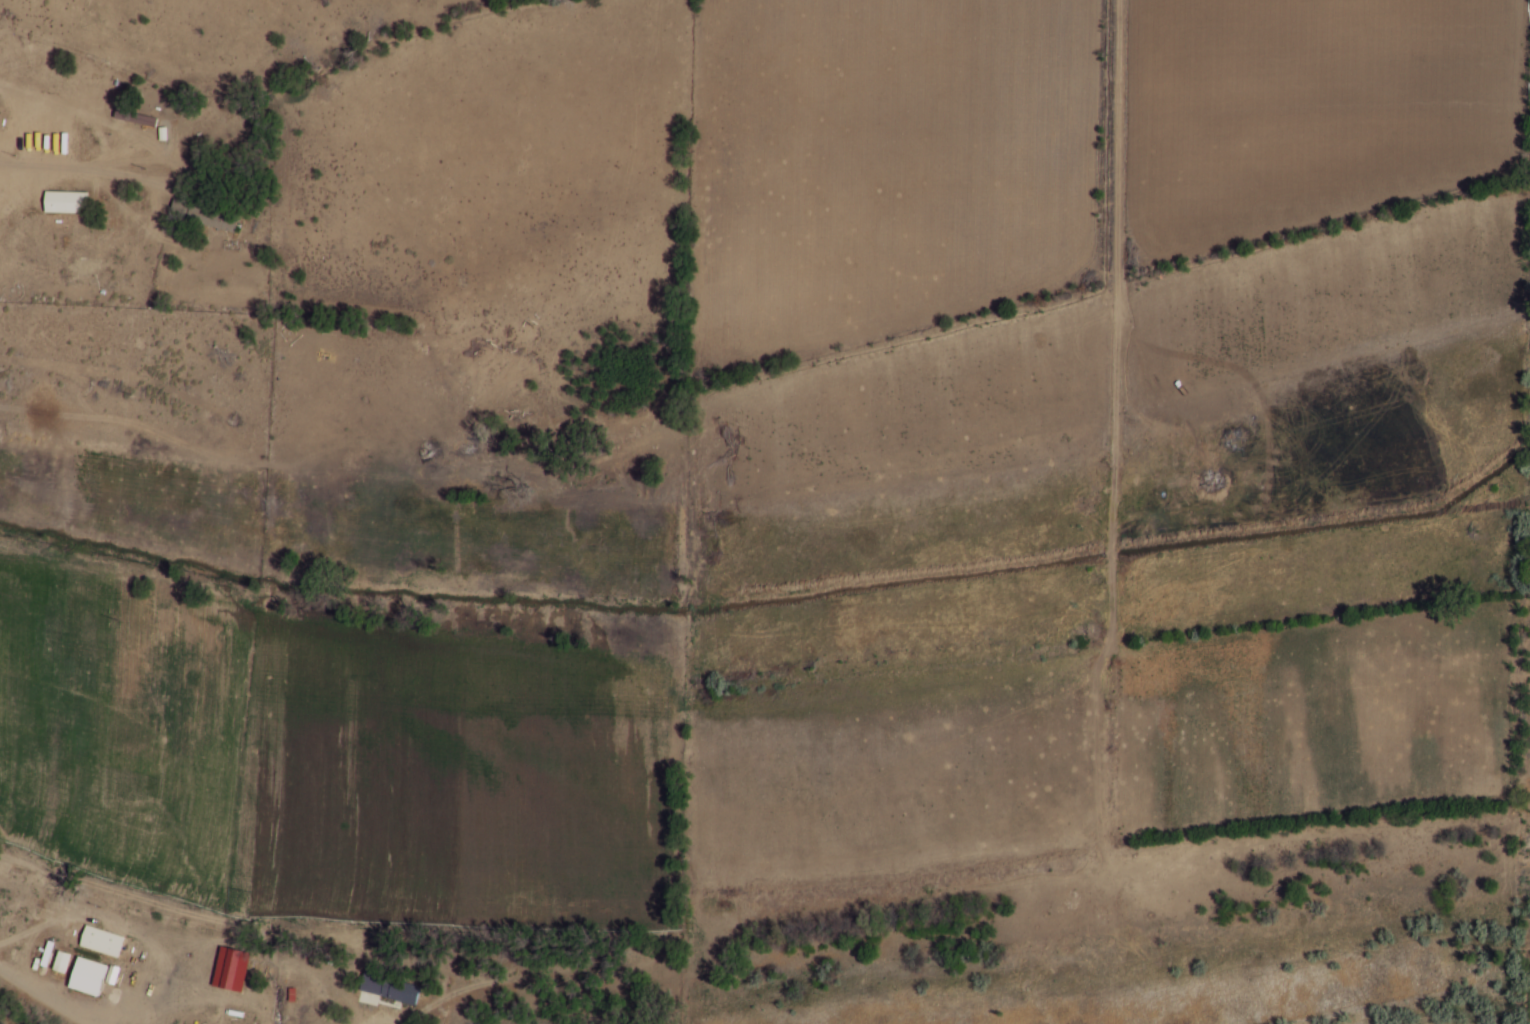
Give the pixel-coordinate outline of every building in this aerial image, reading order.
[(91,194),(46,194),(46,213),(91,213),(91,194)] [(52,969),(64,972),(70,954),(58,950),(52,969)] [(99,996),(107,963),(76,956),(68,988),(99,996)] [(408,1002),(411,982),(387,979),(384,998),(408,1002)]
